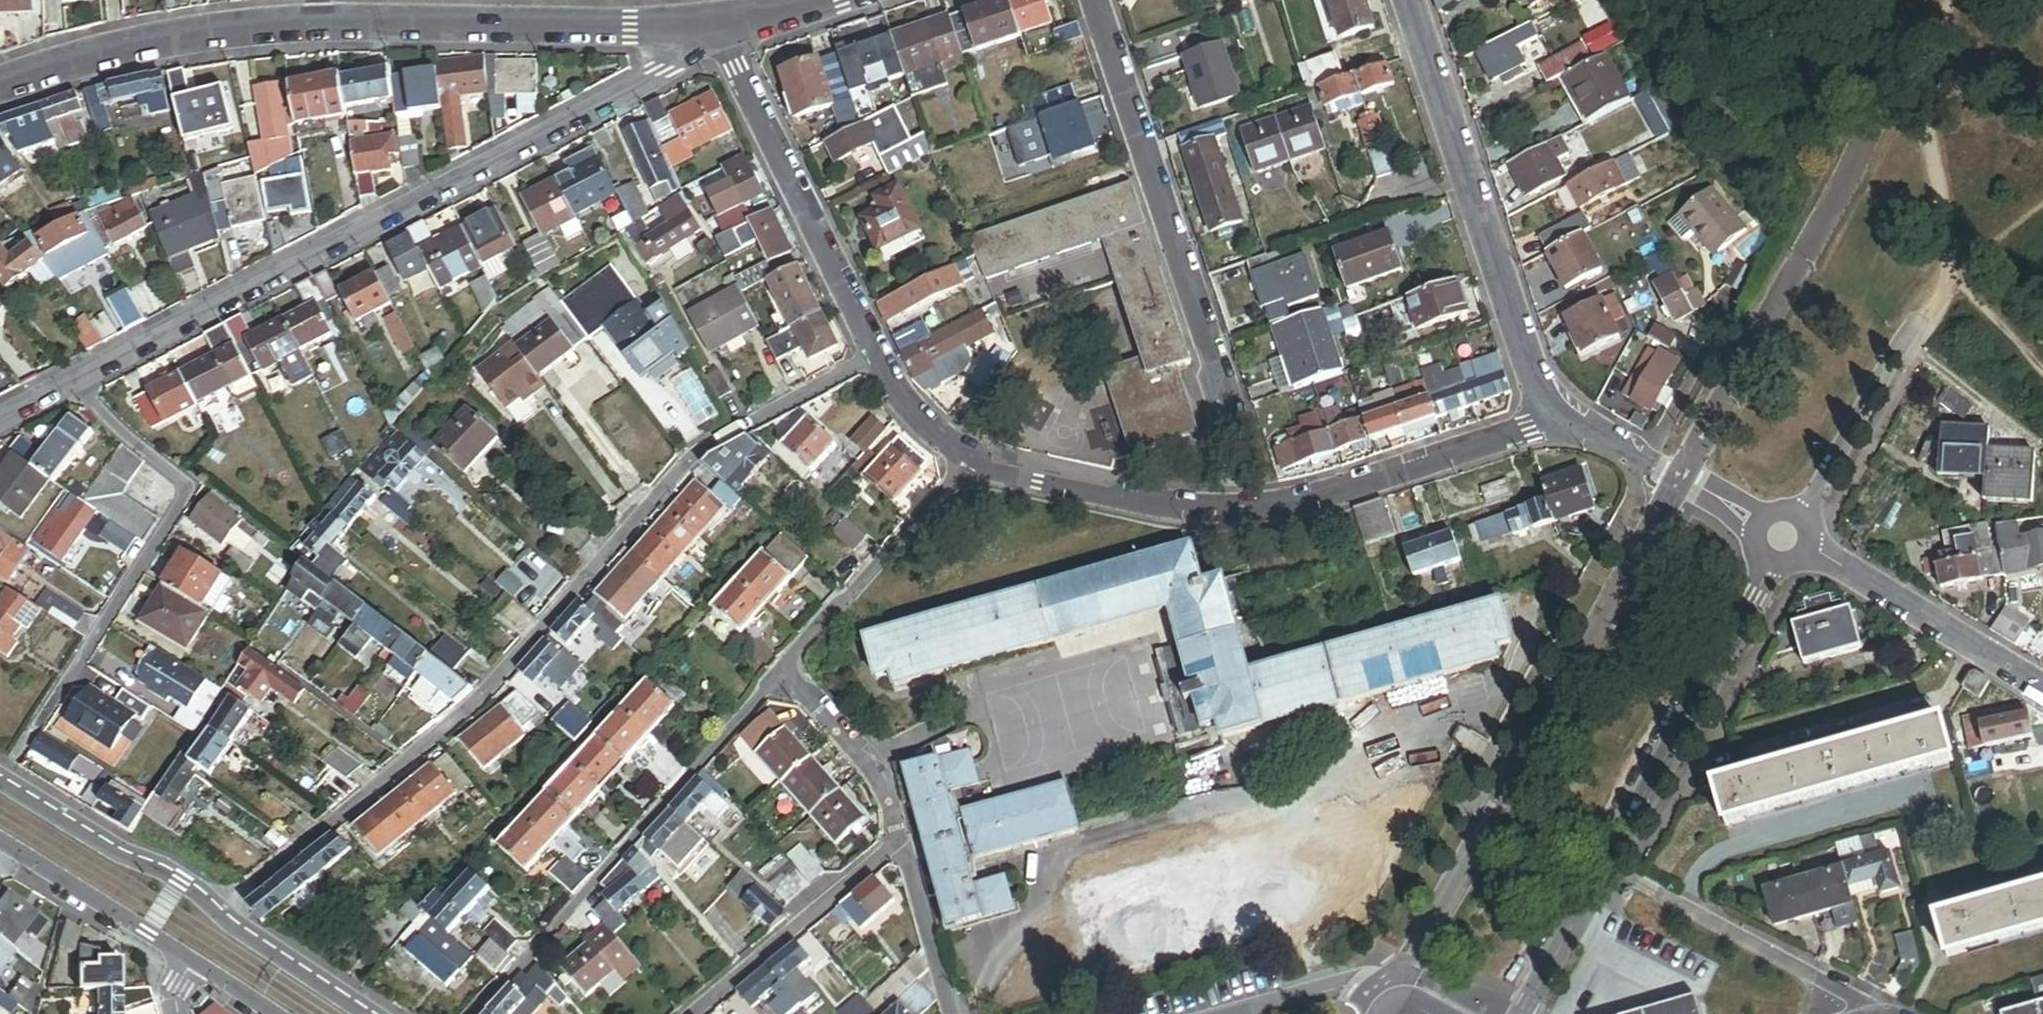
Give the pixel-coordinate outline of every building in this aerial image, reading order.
[(40,14),(40,0),(0,0),(0,14),(40,14)] [(1022,37),(1021,33),(1010,0),(1007,0),(996,3),(966,13),(979,52),(1022,37)] [(1021,33),(1052,23),(1048,10),(1046,4),(1044,0),(1010,0),(1021,33)] [(1342,42),(1374,31),(1364,0),(1329,0),(1342,42)] [(1439,12),(1462,0),(1435,0),(1439,12)] [(1530,10),(1550,0),(1525,0),(1530,10)] [(964,57),(979,52),(966,13),(951,18),(964,57)] [(964,57),(951,18),(927,26),(941,66),(965,59),(964,57)] [(1543,39),(1535,23),(1513,34),(1522,50),(1543,39)] [(1084,40),(1080,25),(1055,33),(1060,48),(1084,40)] [(905,78),(941,66),(927,26),(892,38),(905,78)] [(1612,26),(1594,35),(1606,55),(1623,46),(1612,26)] [(1522,50),(1513,34),(1480,52),(1496,83),(1505,79),(1524,68),(1530,66),(1522,50)] [(905,78),(892,38),(857,49),(870,90),(905,78)] [(1328,38),(1315,42),(1317,49),(1330,46),(1328,38)] [(1240,98),(1222,44),(1184,56),(1195,87),(1197,86),(1205,109),(1240,98)] [(1564,77),(1589,63),(1581,47),(1536,71),(1544,87),(1564,77)] [(1383,63),(1378,51),(1361,57),(1363,61),(1347,66),(1350,74),(1383,63)] [(854,101),(839,56),(820,63),(835,108),(854,101)] [(1310,65),(1318,87),(1346,78),(1339,56),(1310,65)] [(1628,105),(1603,57),(1589,63),(1564,77),(1590,125),(1628,105)] [(482,65),(481,58),(463,61),(464,63),(469,95),(469,96),(486,93),(482,65)] [(943,74),(967,66),(965,59),(941,66),(943,74)] [(534,94),(533,61),(494,62),(494,65),(482,65),(486,93),(489,120),(492,135),(506,128),(500,117),(500,95),(534,94)] [(464,63),(452,65),(457,97),(469,95),(464,63)] [(835,108),(820,63),(783,75),(798,120),(835,108)] [(452,65),(434,68),(434,72),(438,99),(440,99),(441,107),(458,104),(457,97),(452,65)] [(1310,65),(1299,69),(1306,91),(1318,87),(1310,65)] [(943,74),(941,66),(905,78),(912,99),(948,87),(943,74)] [(1395,86),(1388,66),(1355,77),(1361,97),(1395,86)] [(1524,68),(1505,79),(1509,87),(1529,76),(1524,68)] [(388,79),(387,72),(340,79),(344,107),(391,100),(388,79)] [(440,110),(438,99),(434,72),(423,74),(416,75),(388,79),(391,100),(394,117),(440,110)] [(191,99),(185,73),(168,76),(180,126),(195,123),(198,134),(217,130),(218,132),(222,136),(230,134),(233,129),(223,91),(191,99)] [(164,94),(161,76),(112,86),(114,100),(115,104),(115,105),(137,100),(164,94)] [(345,118),(339,76),(289,84),(296,126),(322,122),(345,118)] [(1355,77),(1319,89),(1326,109),(1328,108),(1345,103),(1360,98),(1361,97),(1355,77)] [(298,140),(296,126),(294,127),(288,84),(258,90),(267,142),(271,168),(300,153),(298,140)] [(112,86),(85,93),(88,106),(114,100),(112,86)] [(1074,88),(1041,99),(1046,116),(1080,105),(1074,88)] [(673,114),(685,138),(691,150),(734,129),(716,93),(673,114)] [(168,114),(164,94),(137,100),(139,110),(147,108),(149,118),(168,114)] [(82,115),(76,96),(41,107),(47,126),(59,122),(73,118),(82,115)] [(671,115),(662,97),(645,106),(652,122),(653,124),(671,115)] [(1363,107),(1360,98),(1345,103),(1348,110),(1348,112),(1363,107)] [(1046,116),(1041,99),(1026,104),(1032,121),(1042,118),(1046,116)] [(115,104),(114,100),(88,106),(98,135),(112,131),(105,106),(115,104)] [(844,135),(862,126),(854,101),(835,108),(844,135)] [(1345,103),(1328,108),(1330,116),(1348,110),(1345,103)] [(458,104),(441,107),(447,149),(465,147),(458,104)] [(1080,105),(1046,116),(1042,118),(1055,157),(1073,151),(1075,157),(1095,151),(1080,105)] [(47,126),(41,107),(6,118),(12,137),(47,126)] [(921,161),(932,156),(925,137),(913,143),(896,109),(863,125),(874,145),(872,146),(886,178),(921,161)] [(1310,109),(1275,121),(1289,164),(1325,152),(1310,109)] [(673,114),(671,115),(653,124),(664,149),(685,138),(673,114)] [(1379,116),(1369,120),(1377,145),(1388,141),(1379,116)] [(6,118),(0,121),(0,128),(7,139),(12,137),(6,118)] [(76,124),(73,118),(59,122),(69,148),(90,141),(84,123),(76,124)] [(397,137),(410,135),(408,120),(394,122),(397,137)] [(1369,120),(1362,122),(1358,123),(1367,148),(1377,145),(1369,120)] [(1289,164),(1275,121),(1240,133),(1254,175),(1289,164)] [(324,136),(322,122),(296,126),(298,140),(324,136)] [(653,124),(652,122),(626,133),(656,201),(682,189),(672,169),(664,149),(653,124)] [(367,133),(366,123),(346,123),(349,143),(356,142),(355,138),(362,134),(367,133)] [(874,145),(863,125),(862,126),(844,135),(826,144),(836,164),(872,146),(874,145)] [(54,141),(47,126),(12,137),(16,149),(22,152),(54,141)] [(397,137),(401,168),(417,165),(413,135),(410,135),(397,137)] [(393,136),(356,142),(349,143),(354,175),(371,172),(371,174),(390,170),(389,165),(395,164),(394,158),(388,159),(388,155),(396,154),(393,136)] [(0,137),(0,187),(22,171),(0,137)] [(691,150),(685,138),(664,149),(672,169),(695,158),(691,150)] [(1215,140),(1184,150),(1212,234),(1243,223),(1215,140)] [(1567,156),(1558,140),(1546,146),(1555,162),(1567,156)] [(271,168),(267,142),(247,145),(253,176),(271,168)] [(1379,150),(1388,176),(1403,171),(1394,144),(1379,150)] [(1555,162),(1546,146),(1509,166),(1526,199),(1564,179),(1555,162)] [(600,157),(596,148),(592,150),(596,159),(600,157)] [(1376,180),(1388,176),(1379,150),(1368,153),(1376,180)] [(1073,151),(1055,157),(1057,163),(1075,157),(1073,151)] [(210,159),(214,171),(224,167),(220,156),(210,159)] [(1640,181),(1628,156),(1613,164),(1626,188),(1640,181)] [(575,216),(617,193),(617,192),(614,187),(600,157),(596,159),(556,180),(575,216)] [(299,160),(286,163),(289,179),(302,176),(299,160)] [(766,202),(746,160),(724,170),(733,188),(745,212),(747,211),(755,207),(763,204),(766,202)] [(270,171),(272,182),(289,179),(286,163),(270,171)] [(1626,188),(1613,164),(1569,187),(1581,211),(1626,188)] [(206,186),(221,182),(217,171),(204,175),(206,186)] [(371,172),(354,175),(358,198),(375,196),(371,174),(371,172)] [(205,187),(202,175),(189,178),(195,196),(206,191),(205,187)] [(255,184),(253,176),(222,186),(221,182),(206,186),(205,187),(206,191),(209,206),(225,202),(231,230),(263,222),(261,209),(255,184)] [(272,182),(262,183),(266,208),(267,214),(289,210),(290,215),(308,212),(302,176),(289,179),(272,182)] [(157,180),(129,189),(132,198),(141,195),(160,189),(157,180)] [(576,217),(575,216),(556,180),(538,189),(557,227),(576,217)] [(1144,218),(1131,182),(966,237),(975,257),(982,272),(1144,218)] [(262,183),(255,184),(261,209),(266,208),(262,183)] [(631,224),(649,216),(633,184),(621,190),(617,192),(617,193),(631,224)] [(102,191),(82,198),(85,203),(94,200),(96,205),(100,204),(102,208),(122,201),(116,186),(102,191)] [(883,210),(878,212),(864,218),(878,250),(921,231),(901,187),(877,198),(881,206),(883,210)] [(745,212),(733,188),(709,200),(720,224),(745,212)] [(544,234),(557,227),(538,189),(524,196),(544,234)] [(1746,231),(1710,189),(1679,215),(1701,240),(1704,237),(1718,254),(1746,231)] [(206,191),(195,196),(149,215),(153,225),(174,274),(194,265),(188,252),(184,244),(210,234),(213,241),(218,240),(209,206),(206,191)] [(149,215),(141,195),(132,198),(122,201),(102,208),(89,213),(91,216),(86,220),(94,233),(102,247),(104,250),(112,246),(103,229),(98,219),(111,212),(131,201),(137,211),(146,228),(153,225),(149,215)] [(690,204),(684,196),(679,199),(685,208),(690,204)] [(685,208),(679,199),(660,210),(670,226),(688,214),(685,208)] [(89,213),(102,208),(100,204),(96,205),(94,200),(85,203),(88,212),(89,213)] [(116,222),(137,211),(131,201),(111,212),(116,222)] [(84,215),(89,213),(88,212),(85,203),(75,207),(77,213),(79,217),(84,215)] [(765,209),(763,204),(755,207),(757,212),(765,209)] [(57,225),(74,219),(72,215),(73,214),(71,209),(70,206),(51,214),(57,225)] [(112,246),(146,228),(137,211),(116,222),(103,229),(112,246)] [(752,223),(753,222),(747,211),(745,212),(720,224),(721,226),(719,227),(724,236),(734,231),(752,223)] [(103,229),(116,222),(111,212),(98,219),(103,229)] [(482,218),(502,256),(513,251),(493,212),(482,218)] [(688,214),(670,226),(648,239),(636,247),(648,266),(702,232),(690,213),(688,214)] [(791,253),(772,213),(753,222),(752,223),(761,241),(772,263),(791,253)] [(94,233),(86,220),(84,215),(78,218),(87,237),(94,233)] [(1583,235),(1591,231),(1584,216),(1539,240),(1547,255),(1583,235)] [(36,240),(78,218),(77,217),(74,219),(57,225),(25,237),(31,245),(43,260),(46,258),(36,240)] [(87,237),(78,218),(36,240),(46,258),(49,257),(85,238),(87,237)] [(482,218),(463,228),(482,266),(498,258),(502,256),(482,218)] [(1144,218),(982,272),(983,276),(984,278),(1106,237),(1145,224),(1144,218)] [(650,231),(642,220),(632,226),(626,230),(632,240),(644,232),(645,234),(650,231)] [(271,254),(286,247),(280,221),(264,224),(271,254)] [(433,243),(422,221),(409,228),(420,250),(418,251),(425,265),(428,271),(437,289),(482,266),(463,228),(433,243)] [(743,250),(761,241),(752,223),(734,231),(743,250)] [(1190,357),(1145,224),(1106,237),(1146,355),(1102,369),(1131,454),(1198,431),(1177,366),(1175,362),(1190,357)] [(724,236),(720,238),(732,255),(743,250),(734,231),(724,236)] [(648,239),(645,234),(644,232),(632,240),(636,247),(648,239)] [(85,238),(93,252),(102,247),(94,233),(87,237),(85,238)] [(188,252),(213,241),(210,234),(184,244),(188,252)] [(540,278),(561,266),(544,234),(524,244),(540,278)] [(1391,234),(1336,253),(1348,291),(1403,272),(1391,234)] [(1602,271),(1583,235),(1547,255),(1566,291),(1602,271)] [(418,251),(411,236),(388,247),(397,264),(407,259),(413,271),(425,265),(418,251)] [(25,237),(0,247),(0,250),(1,251),(9,262),(31,245),(25,237)] [(93,252),(85,238),(49,257),(61,272),(55,276),(59,281),(98,260),(93,252)] [(31,245),(9,262),(0,269),(0,284),(6,292),(30,274),(43,264),(45,263),(43,260),(31,245)] [(100,265),(109,260),(104,250),(102,247),(93,252),(98,260),(100,265)] [(0,251),(0,269),(9,262),(1,251),(0,251)] [(516,258),(513,251),(502,256),(498,258),(502,265),(516,258)] [(1669,266),(1662,253),(1640,265),(1646,278),(1656,273),(1669,266)] [(1277,254),(1250,263),(1265,309),(1289,301),(1292,310),(1320,301),(1307,260),(1281,268),(1277,254)] [(45,263),(55,276),(61,272),(49,257),(46,258),(43,260),(45,263)] [(982,272),(975,257),(968,261),(977,279),(983,276),(982,272)] [(487,276),(489,280),(500,274),(503,267),(502,265),(498,258),(482,266),(487,276)] [(406,282),(428,271),(425,265),(413,271),(407,259),(397,264),(406,282)] [(886,323),(977,279),(968,261),(877,305),(886,323)] [(1753,268),(1740,261),(1728,282),(1742,289),(1753,268)] [(55,279),(43,264),(30,274),(42,290),(55,279)] [(743,293),(773,279),(776,277),(769,264),(736,280),(740,287),(743,293)] [(612,266),(561,304),(588,340),(605,328),(639,303),(612,266)] [(814,300),(798,266),(776,277),(773,279),(789,312),(814,300)] [(1656,273),(1661,282),(1674,274),(1669,266),(1656,273)] [(375,274),(387,297),(401,290),(388,267),(375,274)] [(339,296),(326,271),(313,278),(324,300),(326,303),(339,296)] [(1689,272),(1676,279),(1683,291),(1688,288),(1696,284),(1691,275),(1689,272)] [(375,274),(340,292),(356,322),(390,304),(387,297),(375,274)] [(1675,322),(1694,312),(1685,295),(1683,291),(1676,279),(1674,274),(1661,282),(1654,285),(1675,322)] [(480,298),(494,291),(489,280),(487,276),(471,284),(486,315),(495,304),(485,309),(480,298)] [(324,300),(313,278),(295,287),(306,308),(319,301),(320,302),(324,300)] [(736,280),(735,278),(727,282),(731,291),(740,287),(736,280)] [(1469,315),(1458,283),(1408,300),(1419,332),(1469,315)] [(731,291),(687,313),(708,351),(759,325),(743,293),(740,287),(731,291)] [(1343,302),(1339,288),(1333,290),(1338,304),(1343,302)] [(127,290),(106,300),(124,331),(144,320),(127,290)] [(1685,295),(1694,312),(1705,306),(1696,290),(1691,293),(1685,295)] [(495,304),(499,302),(494,291),(480,298),(485,309),(495,304)] [(335,320),(326,303),(324,300),(320,302),(330,322),(335,320)] [(814,300),(789,312),(797,328),(822,316),(814,300)] [(336,332),(330,322),(320,302),(319,301),(306,308),(284,320),(300,351),(336,332)] [(1601,301),(1563,320),(1582,359),(1620,340),(1601,301)] [(533,303),(505,325),(513,336),(542,314),(533,303)] [(605,328),(627,359),(662,333),(650,318),(650,317),(639,303),(605,328)] [(665,307),(664,305),(650,317),(650,318),(665,307)] [(1340,311),(1338,305),(1322,310),(1332,339),(1347,334),(1343,322),(1340,311)] [(662,333),(675,324),(665,307),(650,318),(662,333)] [(1354,318),(1350,307),(1340,311),(1343,322),(1353,319),(1354,318)] [(1332,339),(1322,310),(1274,326),(1294,390),(1343,374),(1332,339)] [(104,341),(118,334),(116,330),(103,313),(90,322),(104,341)] [(403,355),(414,350),(395,313),(384,319),(403,355)] [(993,336),(982,313),(955,327),(967,349),(993,336)] [(242,314),(226,323),(237,345),(247,339),(254,336),(242,314)] [(838,349),(822,316),(797,328),(794,330),(804,350),(810,362),(838,349)] [(91,349),(104,341),(90,322),(88,319),(75,328),(91,349)] [(1359,339),(1353,319),(1343,322),(1347,334),(1350,342),(1359,339)] [(300,351),(284,320),(254,336),(247,339),(263,370),(281,361),(300,351)] [(237,345),(226,323),(205,333),(217,355),(217,356),(230,349),(243,373),(230,380),(233,386),(230,387),(234,395),(240,398),(260,389),(253,375),(237,345)] [(565,358),(572,353),(573,352),(552,324),(518,348),(540,377),(565,358)] [(679,360),(691,352),(675,324),(662,333),(627,359),(640,377),(674,354),(679,360)] [(901,355),(930,340),(922,324),(893,339),(901,355)] [(1676,337),(1655,325),(1648,337),(1669,349),(1676,337)] [(930,340),(901,355),(900,355),(913,382),(935,371),(932,367),(967,349),(955,327),(930,340)] [(777,363),(804,350),(794,330),(767,343),(777,363)] [(1644,340),(1637,336),(1633,343),(1640,346),(1644,340)] [(253,375),(263,370),(247,339),(237,345),(253,375)] [(546,385),(540,377),(518,348),(515,344),(478,371),(507,409),(508,409),(520,425),(533,415),(525,404),(534,398),(532,396),(546,385)] [(217,356),(230,380),(243,373),(230,349),(217,356)] [(935,371),(913,382),(916,386),(923,394),(966,372),(971,364),(967,349),(932,367),(935,371)] [(989,355),(968,381),(983,393),(1011,358),(1000,349),(993,358),(989,355)] [(1653,363),(1658,354),(1649,349),(1632,379),(1634,380),(1636,376),(1645,360),(1652,364),(1653,363)] [(313,375),(300,351),(281,361),(294,386),(313,375)] [(426,373),(444,364),(437,351),(420,360),(426,373)] [(578,361),(572,353),(565,358),(571,366),(578,361)] [(1658,354),(1653,363),(1672,374),(1677,365),(1658,354)] [(217,355),(181,374),(197,404),(230,387),(233,386),(230,380),(217,356),(217,355)] [(1191,362),(1190,357),(1175,362),(1177,366),(1191,362)] [(1506,374),(1500,357),(1474,366),(1474,367),(1476,373),(1479,383),(1506,374)] [(1643,380),(1652,364),(1645,360),(1636,376),(1643,380)] [(1656,403),(1665,387),(1672,374),(1653,363),(1652,364),(1643,380),(1641,384),(1632,400),(1652,411),(1656,403)] [(1444,379),(1439,365),(1421,370),(1426,385),(1430,399),(1437,420),(1474,408),(1467,387),(1464,377),(1462,373),(1444,379)] [(1474,367),(1462,371),(1462,373),(1464,377),(1476,373),(1474,367)] [(706,379),(718,400),(731,392),(719,371),(706,379)] [(430,379),(426,373),(418,382),(421,389),(430,379)] [(1467,387),(1479,383),(1476,373),(1464,377),(1467,387)] [(197,404),(181,374),(149,390),(160,410),(163,417),(165,421),(197,404)] [(1643,380),(1636,376),(1634,380),(1641,384),(1643,380)] [(1641,384),(1634,380),(1632,379),(1623,395),(1632,400),(1641,384)] [(421,389),(418,382),(384,415),(390,426),(421,389)] [(1430,399),(1426,385),(1393,396),(1398,409),(1430,399)] [(1666,408),(1675,393),(1665,387),(1656,403),(1666,408)] [(160,410),(149,390),(135,397),(146,417),(160,410)] [(830,393),(812,403),(822,412),(812,423),(814,425),(837,406),(830,393)] [(1393,396),(1393,395),(1383,399),(1384,403),(1387,413),(1398,409),(1393,396)] [(1405,431),(1437,420),(1430,399),(1398,409),(1405,431)] [(812,403),(790,415),(799,423),(805,417),(809,421),(812,423),(822,412),(812,403)] [(1387,413),(1384,403),(1364,410),(1367,419),(1387,413)] [(465,408),(433,446),(465,473),(497,436),(465,408)] [(1343,409),(1324,415),(1327,425),(1329,432),(1343,427),(1341,420),(1346,419),(1345,416),(1343,409)] [(1405,431),(1398,409),(1387,413),(1367,419),(1364,420),(1371,442),(1386,437),(1405,431)] [(149,424),(163,417),(160,410),(146,417),(149,424)] [(1364,420),(1361,411),(1345,416),(1346,419),(1348,425),(1364,420)] [(56,480),(58,481),(92,432),(71,417),(47,452),(37,466),(56,480)] [(778,447),(773,453),(804,481),(812,473),(784,449),(809,421),(805,417),(799,423),(778,447)] [(1371,442),(1364,420),(1348,425),(1343,427),(1329,432),(1336,453),(1351,448),(1371,442)] [(1439,425),(1437,420),(1405,431),(1406,436),(1439,425)] [(814,425),(812,423),(809,421),(784,449),(812,473),(825,458),(833,450),(837,445),(814,425)] [(1327,425),(1308,432),(1310,438),(1329,432),(1327,425)] [(1991,451),(1992,429),(1944,425),(1940,473),(1987,476),(1986,500),(1987,500),(1991,451)] [(770,426),(752,435),(773,453),(778,447),(767,435),(772,430),(770,426)] [(1305,439),(1303,433),(1302,429),(1288,434),(1291,444),(1305,439)] [(1406,436),(1405,431),(1386,437),(1390,443),(1407,439),(1406,436)] [(1298,465),(1336,453),(1329,432),(1310,438),(1305,439),(1291,444),(1298,465)] [(21,434),(11,448),(19,454),(37,466),(47,452),(21,434)] [(408,443),(397,434),(387,446),(395,452),(398,455),(408,443)] [(773,453),(752,435),(711,458),(720,466),(743,487),(773,453)] [(897,451),(905,442),(900,438),(893,447),(897,451)] [(913,450),(905,442),(897,451),(905,458),(913,450)] [(1353,454),(1373,448),(1371,442),(1351,448),(1353,454)] [(396,493),(426,458),(425,457),(408,443),(398,455),(390,465),(384,472),(379,479),(396,493)] [(148,460),(125,444),(116,456),(139,472),(148,460)] [(1282,471),(1298,465),(1291,444),(1275,449),(1282,471)] [(395,452),(387,446),(373,463),(384,472),(390,465),(387,463),(386,462),(385,460),(385,457),(385,456),(386,453),(388,452),(390,452),(391,451),(393,452),(395,452)] [(893,447),(879,462),(865,478),(895,505),(923,473),(905,458),(897,451),(893,447)] [(842,458),(833,450),(825,458),(834,467),(842,458)] [(930,465),(913,450),(905,458),(923,473),(930,465)] [(390,465),(398,455),(395,452),(393,452),(391,451),(390,452),(388,452),(386,453),(385,456),(385,457),(385,460),(386,462),(387,463),(390,465)] [(1537,463),(1543,479),(1553,476),(1545,451),(1542,452),(1540,452),(1538,453),(1536,453),(1534,453),(1537,463)] [(2034,504),(2037,455),(1992,451),(1991,451),(1987,500),(1988,500),(2034,504)] [(879,462),(869,453),(854,469),(865,478),(879,462)] [(56,480),(37,466),(19,454),(0,481),(0,502),(28,521),(56,480)] [(139,472),(116,456),(109,467),(132,483),(139,472)] [(720,466),(711,458),(702,464),(713,474),(720,466)] [(365,472),(376,481),(379,479),(384,472),(373,463),(365,472)] [(109,467),(101,477),(124,493),(132,483),(109,467)] [(1545,486),(1577,475),(1575,469),(1553,476),(1543,479),(1545,486)] [(363,474),(357,470),(354,474),(359,478),(363,474)] [(1556,522),(1557,523),(1598,510),(1586,472),(1577,475),(1545,486),(1550,501),(1556,522)] [(124,493),(101,477),(85,501),(99,511),(108,517),(124,493)] [(359,485),(350,478),(324,510),(333,517),(359,485)] [(401,498),(396,493),(379,479),(376,481),(374,484),(387,495),(397,503),(401,498)] [(700,538),(726,507),(712,495),(697,482),(670,512),(700,538)] [(712,495),(726,507),(737,495),(723,483),(712,495)] [(1510,483),(1483,492),(1488,506),(1515,497),(1510,483)] [(374,497),(359,485),(333,517),(348,529),(374,497)] [(99,511),(85,501),(71,491),(60,508),(71,516),(88,528),(99,511)] [(137,502),(124,493),(108,517),(117,523),(121,526),(137,502)] [(408,526),(415,518),(397,503),(387,495),(386,496),(396,505),(390,511),(408,526)] [(730,511),(741,499),(737,495),(726,507),(730,511)] [(243,522),(212,496),(192,521),(216,540),(224,546),(229,540),(243,522)] [(390,512),(390,511),(396,505),(386,496),(380,503),(385,508),(390,512)] [(1395,535),(1384,500),(1356,510),(1367,545),(1395,535)] [(1515,536),(1556,522),(1550,501),(1508,515),(1514,532),(1515,536)] [(132,534),(149,510),(137,502),(121,526),(132,534)] [(71,516),(60,508),(39,538),(50,545),(71,516)] [(145,543),(162,519),(149,510),(132,534),(137,537),(145,543)] [(333,517),(324,510),(298,543),(322,562),(332,549),(337,542),(348,529),(333,517)] [(700,538),(670,512),(656,528),(660,532),(661,531),(686,553),(689,550),(700,538)] [(1483,542),(1514,532),(1508,515),(1478,524),(1483,542)] [(64,561),(88,528),(71,516),(50,545),(48,549),(64,561)] [(867,537),(847,520),(834,534),(855,551),(867,537)] [(269,542),(243,522),(229,540),(245,553),(254,541),(264,548),(269,542)] [(125,554),(137,537),(132,534),(121,526),(117,523),(105,539),(125,554)] [(1997,526),(2001,546),(2030,540),(2030,542),(2038,541),(2039,549),(2042,566),(2042,535),(2021,540),(2017,523),(1997,526)] [(8,530),(1,525),(0,524),(0,530),(6,533),(8,530)] [(1973,539),(1976,551),(1991,548),(1987,525),(1944,534),(1949,555),(1959,553),(1957,542),(1973,539)] [(660,532),(656,528),(634,554),(663,579),(686,553),(661,531),(660,532)] [(6,533),(0,530),(0,573),(11,581),(31,551),(6,533)] [(1463,561),(1454,532),(1430,540),(1439,569),(1444,567),(1463,561)] [(793,578),(809,560),(781,535),(765,553),(793,578)] [(37,541),(48,549),(50,545),(39,538),(37,541)] [(694,554),(705,542),(700,538),(689,550),(694,554)] [(1982,581),(1976,551),(1973,539),(1957,542),(1959,553),(1949,555),(1924,561),(1927,576),(1939,574),(1942,589),(1982,581)] [(1439,569),(1430,540),(1405,548),(1414,577),(1435,570),(1439,569)] [(2030,540),(2001,546),(2001,547),(2003,555),(2039,549),(2038,541),(2030,542),(2030,540)] [(322,562),(298,543),(292,551),(305,563),(314,570),(318,566),(322,562)] [(1204,730),(1220,725),(1208,685),(1250,673),(1224,580),(1204,586),(1193,546),(866,636),(878,677),(893,673),(896,685),(1171,609),(1182,649),(1204,730)] [(2003,555),(2001,547),(1992,548),(1998,577),(2007,576),(2003,555)] [(233,548),(224,561),(245,576),(254,564),(233,548)] [(1998,578),(1998,577),(1992,548),(1991,548),(1976,551),(1982,581),(1998,578)] [(348,563),(332,549),(322,562),(318,566),(334,579),(348,563)] [(2042,568),(2042,566),(2039,549),(2003,555),(2007,576),(2042,568)] [(183,551),(164,583),(202,608),(221,575),(183,551)] [(546,580),(554,571),(533,552),(524,561),(546,580)] [(793,578),(765,553),(740,581),(768,606),(793,578)] [(663,579),(634,554),(586,608),(596,616),(608,627),(616,633),(663,579)] [(314,570),(305,563),(294,580),(324,604),(336,588),(331,583),(314,570)] [(318,566),(314,570),(331,583),(334,579),(318,566)] [(1449,582),(1444,567),(1439,569),(1444,584),(1449,582)] [(1440,585),(1444,584),(1439,569),(1435,570),(1440,585)] [(210,613),(212,615),(232,582),(221,575),(202,608),(210,613)] [(324,604),(294,580),(283,596),(306,615),(311,609),(317,614),(324,604)] [(768,606),(740,581),(714,609),(742,634),(768,606)] [(187,649),(210,613),(202,608),(164,583),(142,620),(187,649)] [(336,588),(324,604),(326,605),(342,617),(355,628),(368,611),(336,588)] [(41,610),(36,607),(8,589),(3,597),(30,613),(23,625),(21,628),(27,632),(41,610)] [(41,610),(74,630),(85,613),(47,589),(36,607),(41,610)] [(1794,618),(1796,626),(1849,611),(1847,602),(1838,605),(1835,596),(1826,599),(1825,595),(1808,599),(1809,604),(1801,606),(1803,615),(1794,618)] [(3,597),(0,602),(0,611),(23,625),(30,613),(3,597)] [(586,608),(579,601),(552,632),(569,647),(591,621),(596,616),(586,608)] [(1208,685),(1220,725),(1223,738),(1305,717),(1501,661),(1498,648),(1514,643),(1503,604),(1250,673),(1208,685)] [(342,617),(326,605),(308,627),(329,642),(338,631),(333,627),(342,617)] [(2008,608),(1993,632),(2017,647),(2031,623),(2008,608)] [(311,609),(306,615),(313,619),(317,614),(311,609)] [(730,648),(742,634),(714,609),(702,623),(730,648)] [(1849,611),(1796,626),(1793,627),(1805,665),(1863,649),(1851,610),(1849,611)] [(21,628),(23,625),(0,611),(0,653),(9,659),(19,644),(14,640),(21,628)] [(385,651),(398,634),(368,611),(355,628),(372,640),(385,651)] [(591,621),(604,631),(608,627),(596,616),(591,621)] [(624,641),(616,633),(608,627),(604,631),(598,638),(614,653),(624,641)] [(372,640),(355,628),(340,647),(357,660),(372,640)] [(416,674),(429,658),(428,658),(398,634),(385,651),(398,660),(416,674)] [(274,647),(258,636),(249,650),(262,659),(264,661),(274,647)] [(566,651),(549,636),(546,640),(562,655),(566,651)] [(466,655),(443,638),(428,658),(429,658),(451,675),(466,655)] [(562,655),(546,640),(519,670),(535,685),(550,669),(558,659),(562,655)] [(159,651),(149,645),(138,662),(138,673),(137,675),(142,678),(159,651)] [(1182,649),(1172,651),(1194,732),(1204,730),(1182,649)] [(262,659),(249,650),(239,665),(245,669),(252,674),(262,659)] [(189,710),(207,683),(159,651),(142,678),(139,681),(150,688),(149,690),(167,702),(170,698),(183,706),(189,710)] [(573,657),(566,651),(562,655),(558,659),(566,666),(573,657)] [(1172,651),(1166,653),(1188,734),(1194,732),(1172,651)] [(455,704),(471,691),(451,675),(429,658),(416,674),(440,693),(455,704)] [(282,675),(264,661),(262,659),(252,674),(241,688),(254,697),(264,683),(272,689),(282,675)] [(566,666),(558,659),(550,669),(557,676),(566,666)] [(409,683),(416,674),(398,660),(391,669),(409,683)] [(245,669),(239,665),(235,671),(240,675),(245,669)] [(235,671),(228,684),(234,688),(242,676),(240,675),(235,671)] [(440,693),(416,674),(409,683),(405,688),(429,707),(440,693)] [(1991,684),(1973,674),(1963,692),(1981,702),(1991,684)] [(294,705),(304,691),(282,675),(272,689),(269,693),(291,709),(294,705)] [(654,689),(675,708),(686,696),(665,676),(654,689)] [(213,706),(222,693),(207,683),(189,710),(183,706),(174,720),(195,734),(201,724),(213,706)] [(272,689),(264,683),(254,697),(262,703),(269,693),(272,689)] [(648,683),(623,710),(650,735),(675,708),(654,689),(648,683)] [(234,688),(228,684),(222,693),(232,700),(235,701),(241,692),(234,688)] [(135,716),(114,703),(90,687),(67,723),(112,752),(135,716)] [(122,689),(114,703),(135,716),(142,721),(151,708),(122,689)] [(232,700),(222,693),(213,706),(223,713),(232,700)] [(521,728),(538,713),(517,694),(503,706),(521,728)] [(352,704),(348,700),(344,697),(342,696),(336,704),(346,712),(352,704)] [(235,701),(232,700),(223,713),(211,731),(232,745),(253,713),(235,701)] [(223,713),(213,706),(201,724),(211,731),(223,713)] [(524,731),(521,728),(503,706),(460,743),(485,773),(487,771),(496,763),(528,736),(524,731)] [(2027,706),(2026,706),(1980,715),(1979,715),(1985,747),(1985,748),(2001,745),(2018,741),(2032,738),(2027,706)] [(2027,706),(2032,738),(2033,737),(2042,736),(2042,716),(2027,706)] [(568,707),(553,724),(575,744),(591,727),(568,707)] [(650,735),(623,710),(598,738),(625,763),(650,735)] [(741,737),(757,755),(785,730),(770,712),(741,737)] [(542,717),(538,713),(521,728),(524,731),(542,717)] [(1985,747),(1979,715),(1964,718),(1964,719),(1966,731),(1970,750),(1985,747)] [(1957,733),(1966,731),(1964,719),(1955,721),(1957,733)] [(1943,722),(1715,787),(1726,827),(1954,762),(1943,722)] [(211,731),(201,724),(195,734),(192,738),(202,746),(211,731)] [(393,737),(377,725),(373,731),(389,743),(393,737)] [(787,729),(792,736),(797,732),(791,726),(787,729)] [(783,785),(812,759),(792,736),(787,729),(786,729),(785,730),(757,755),(783,785)] [(232,745),(211,731),(202,746),(191,761),(199,766),(212,775),(232,745)] [(81,757),(42,733),(32,749),(70,773),(73,769),(81,757)] [(202,746),(192,738),(177,763),(194,774),(199,766),(191,761),(202,746)] [(625,763),(598,738),(574,765),(601,790),(625,763)] [(2020,747),(2018,741),(2001,745),(2002,751),(2020,747)] [(893,766),(904,805),(915,802),(948,793),(980,784),(969,744),(893,766)] [(319,761),(345,779),(364,764),(338,746),(319,761)] [(447,756),(434,767),(448,784),(450,783),(452,786),(450,787),(457,795),(471,784),(447,756)] [(1235,756),(1177,772),(1186,804),(1243,785),(1235,756)] [(106,773),(81,757),(73,769),(98,785),(106,773)] [(823,771),(812,759),(783,785),(800,804),(808,814),(811,817),(841,792),(828,777),(823,771)] [(194,774),(177,763),(157,796),(175,807),(196,775),(194,774)] [(496,763),(487,771),(491,776),(501,768),(496,763)] [(432,765),(401,791),(427,821),(457,795),(450,787),(448,784),(434,767),(432,765)] [(601,790),(574,765),(549,793),(576,817),(601,790)] [(827,768),(823,771),(828,777),(832,774),(827,768)] [(716,783),(703,771),(697,778),(711,790),(714,786),(716,783)] [(147,811),(153,802),(106,773),(98,785),(107,791),(109,787),(147,811)] [(175,807),(157,796),(153,802),(147,811),(145,814),(174,832),(206,782),(196,775),(175,807)] [(688,823),(704,805),(714,794),(711,790),(697,778),(670,808),(688,823)] [(964,821),(957,823),(966,856),(973,853),(975,859),(1079,830),(1066,785),(963,814),(964,821)] [(719,796),(723,790),(720,787),(718,790),(714,786),(711,790),(714,794),(704,805),(723,822),(734,810),(719,796)] [(145,814),(147,811),(109,787),(107,791),(100,801),(122,814),(116,823),(115,824),(132,835),(145,814)] [(427,821),(401,791),(355,830),(381,860),(427,821)] [(866,821),(841,792),(811,817),(836,846),(853,831),(859,827),(866,821)] [(576,817),(549,793),(525,819),(552,844),(564,831),(576,817)] [(948,793),(915,802),(941,896),(975,887),(966,856),(957,823),(948,793)] [(299,817),(273,799),(259,811),(285,829),(299,817)] [(95,810),(116,823),(122,814),(100,801),(95,810)] [(808,814),(800,804),(794,809),(803,819),(808,814)] [(662,852),(688,823),(670,808),(645,837),(659,851),(662,853),(662,852)] [(552,844),(525,819),(499,847),(527,872),(552,844)] [(662,852),(684,871),(710,843),(688,823),(662,852)] [(863,832),(859,827),(853,831),(858,837),(863,832)] [(587,852),(564,831),(552,844),(565,856),(575,865),(587,852)] [(210,855),(242,875),(268,853),(237,833),(210,855)] [(333,835),(305,858),(322,877),(352,851),(333,835)] [(659,851),(645,837),(637,846),(642,850),(653,859),(659,851)] [(1873,838),(1858,842),(1862,853),(1876,849),(1873,838)] [(1858,841),(1837,846),(1842,861),(1853,858),(1854,861),(1863,858),(1862,853),(1858,842),(1858,841)] [(688,875),(714,847),(710,843),(684,871),(688,875)] [(824,873),(800,847),(787,859),(811,886),(824,873)] [(649,893),(664,881),(640,853),(635,848),(623,862),(632,874),(649,893)] [(1853,858),(1842,861),(1844,869),(1883,858),(1888,878),(1850,889),(1852,898),(1880,891),(1882,895),(1898,891),(1887,851),(1863,858),(1854,861),(1853,858)] [(573,896),(590,878),(575,865),(565,856),(549,874),(573,896)] [(1800,861),(1798,857),(1781,862),(1782,866),(1800,861)] [(322,877),(305,858),(277,882),(295,902),(311,888),(322,877)] [(810,886),(785,858),(764,877),(790,904),(810,886)] [(1883,858),(1844,869),(1850,889),(1888,878),(1883,858)] [(632,874),(623,862),(597,892),(603,899),(632,874)] [(472,874),(464,865),(438,893),(447,901),(472,874)] [(1815,916),(1855,905),(1852,898),(1850,889),(1844,869),(1805,880),(1815,916)] [(751,898),(760,887),(743,872),(739,878),(742,881),(738,886),(751,898)] [(490,890),(472,874),(447,901),(466,918),(490,890)] [(620,918),(649,893),(632,874),(603,899),(604,901),(603,902),(619,919),(620,918)] [(739,878),(731,889),(746,903),(751,898),(738,886),(742,881),(739,878)] [(975,887),(941,896),(950,930),(1016,911),(1006,878),(975,887)] [(873,921),(895,903),(875,879),(853,897),(873,921)] [(1769,884),(1771,890),(1789,885),(1787,879),(1769,884)] [(1776,927),(1815,916),(1805,880),(1789,885),(1771,890),(1766,891),(1776,927)] [(265,927),(270,923),(295,902),(277,882),(247,906),(265,927)] [(774,930),(792,915),(760,887),(751,898),(746,903),(745,904),(774,930)] [(311,888),(295,902),(305,913),(321,900),(311,888)] [(1937,919),(1948,959),(2042,932),(2042,889),(1937,919)] [(0,902),(0,940),(11,949),(25,931),(37,916),(7,893),(0,902)] [(447,901),(438,893),(421,911),(424,914),(449,936),(461,923),(466,918),(447,901)] [(853,897),(841,907),(854,922),(863,934),(897,905),(895,903),(873,921),(853,897)] [(421,911),(411,902),(406,908),(410,911),(405,916),(414,924),(424,914),(421,911)] [(603,902),(596,908),(611,926),(619,919),(603,902)] [(854,922),(841,907),(833,914),(845,929),(854,922)] [(406,908),(401,913),(405,916),(410,911),(406,908)] [(594,910),(597,914),(618,937),(629,927),(620,918),(619,919),(611,926),(596,908),(594,910)] [(449,936),(424,914),(414,924),(401,940),(408,947),(417,937),(432,950),(439,942),(467,967),(474,959),(449,936)] [(598,939),(562,971),(589,1001),(622,970),(629,977),(643,965),(618,937),(597,914),(585,925),(598,939)] [(45,923),(37,916),(25,931),(34,938),(45,923)] [(470,922),(466,918),(461,923),(466,927),(470,922)] [(495,921),(483,934),(507,955),(519,942),(495,921)] [(79,931),(63,922),(56,947),(73,952),(79,931)] [(1922,965),(1913,933),(1896,938),(1903,963),(1922,965)] [(417,937),(408,947),(405,951),(447,989),(460,975),(432,950),(417,937)] [(473,951),(476,953),(488,940),(485,937),(473,951)] [(0,940),(0,969),(14,951),(11,949),(0,940)] [(499,972),(510,959),(488,940),(476,953),(498,972),(499,972)] [(460,975),(467,967),(439,942),(432,950),(460,975)] [(82,944),(83,988),(97,988),(103,988),(103,962),(98,963),(99,955),(82,944)] [(811,962),(797,945),(769,968),(783,986),(797,975),(811,962)] [(401,963),(390,953),(382,962),(393,972),(401,963)] [(503,975),(514,962),(511,958),(510,959),(499,972),(503,975)] [(867,1003),(876,1013),(882,1013),(897,1001),(915,985),(930,972),(918,959),(867,1003)] [(103,962),(103,988),(122,988),(121,962),(103,962)] [(1887,994),(1903,1001),(1918,971),(1922,965),(1903,963),(1887,994)] [(783,986),(769,968),(738,994),(753,1012),(763,1004),(771,1013),(798,1013),(803,1010),(783,986)] [(537,989),(548,998),(556,1008),(567,998),(542,970),(530,980),(537,989)] [(530,980),(524,973),(512,987),(527,1000),(537,989),(530,980)] [(817,999),(797,975),(783,986),(803,1010),(817,999)] [(32,986),(20,978),(6,998),(17,1006),(32,986)] [(2031,982),(2038,1005),(2042,1004),(2042,979),(2031,982)] [(38,987),(34,983),(32,986),(17,1006),(27,1013),(30,1013),(38,987)] [(915,985),(897,1001),(902,1005),(910,1013),(924,1013),(933,1005),(915,985)] [(492,1013),(515,1013),(527,1000),(512,987),(490,1012),(492,1013)] [(103,988),(103,1013),(122,1013),(122,988),(103,988)] [(548,998),(537,989),(527,1000),(515,1013),(533,1013),(548,998)] [(840,1013),(874,1013),(859,997),(840,1013)] [(1644,1013),(1669,1013),(1699,1005),(1697,998),(1644,1013)] [(122,1013),(158,1013),(155,1002),(122,1013)] [(207,1013),(233,1013),(219,1005),(207,1013)] [(902,1005),(893,1013),(910,1013),(902,1005)] [(1669,1013),(1701,1013),(1699,1005),(1669,1013)] [(2038,1005),(2006,1013),(2040,1013),(2038,1005)]
